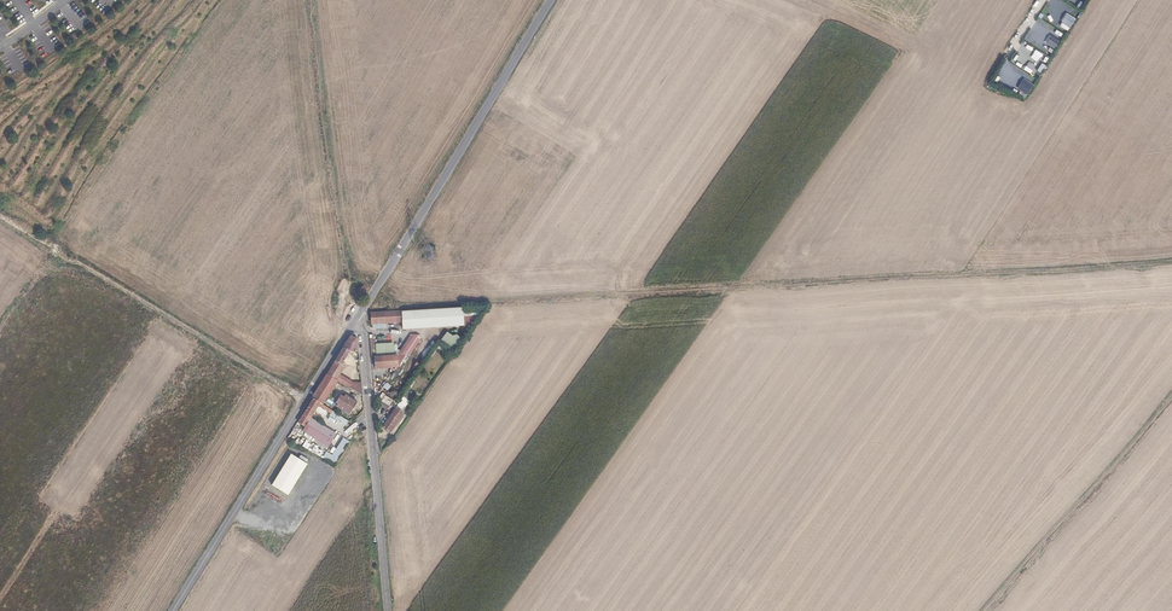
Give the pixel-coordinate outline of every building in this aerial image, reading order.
[(1067,14),(1062,21),(1069,26),(1074,19),(1067,14)] [(339,302),(335,300),(329,310),(333,312),(339,302)] [(403,329),(424,328),(464,325),(463,308),(437,309),(402,311),(402,323),(403,329)] [(402,323),(402,311),(371,313),(372,324),(402,323)] [(460,338),(446,330),(440,340),(454,349),(460,338)] [(410,356),(421,337),(411,332),(400,351),(410,356)] [(350,337),(343,348),(351,353),(352,352),(358,355),(358,345),(357,339),(358,338),(357,338),(350,337)] [(351,353),(343,348),(327,374),(338,380),(364,397),(363,384),(354,383),(341,375),(347,365),(344,363),(351,353)] [(376,358),(373,358),(373,368),(397,366),(397,356),(376,358)] [(338,380),(327,374),(311,399),(313,400),(320,404),(322,406),(338,380)] [(382,393),(378,401),(388,406),(392,399),(382,393)] [(358,404),(346,396),(344,399),(342,397),(338,403),(340,405),(338,407),(351,415),(358,404)] [(320,404),(313,400),(298,423),(305,428),(310,420),(320,404)] [(402,409),(396,405),(383,424),(391,430),(399,418),(397,416),(402,409)] [(335,435),(310,420),(305,428),(304,430),(328,446),(335,435)] [(331,454),(326,451),(322,457),(334,464),(348,441),(342,437),(331,454)] [(305,464),(289,454),(270,485),(287,495),(305,464)]
